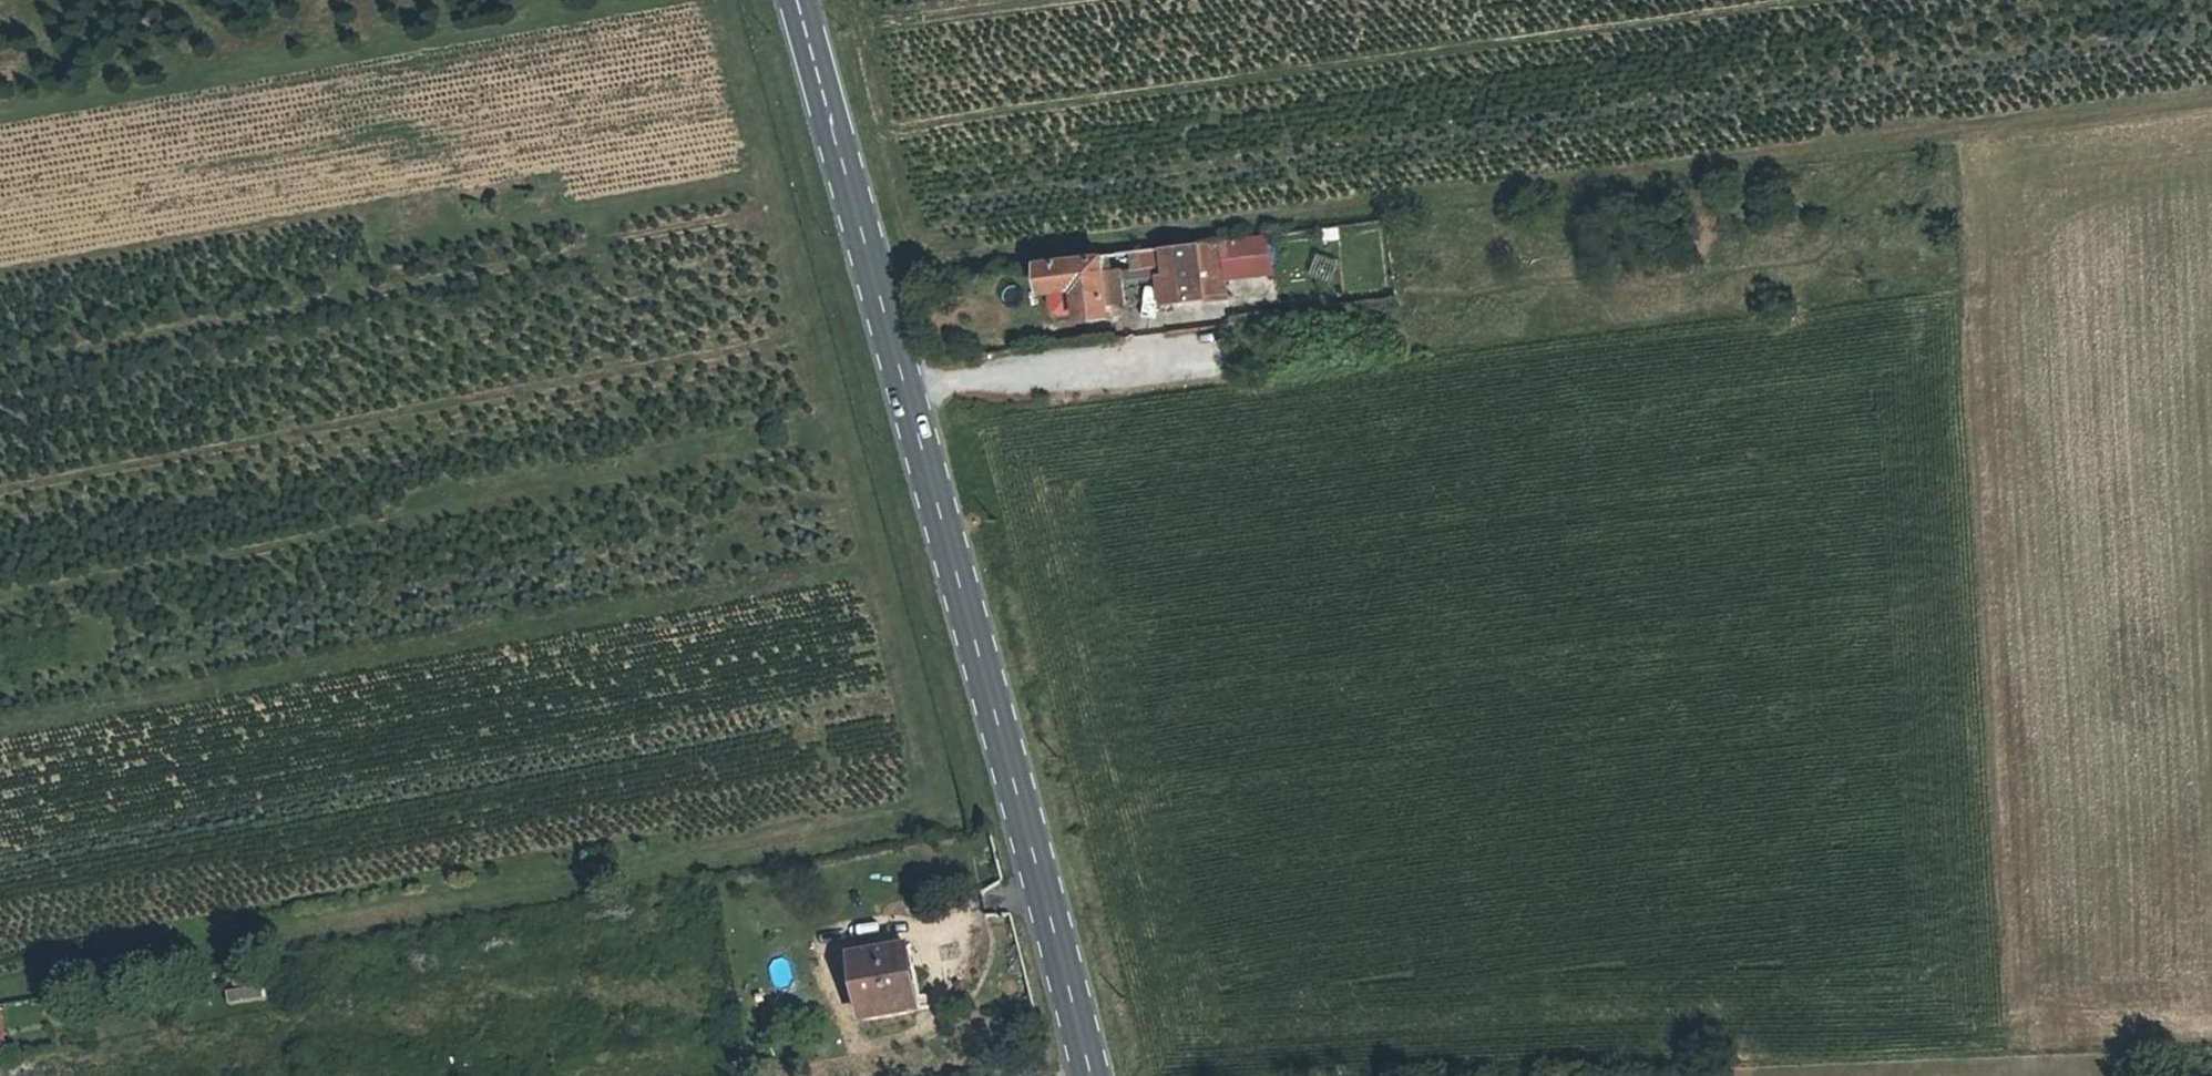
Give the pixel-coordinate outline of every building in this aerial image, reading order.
[(1197,261),(1134,268),(1137,288),(1138,288),(1139,298),(1173,293),(1177,325),(1211,321),(1197,261)] [(1137,288),(1134,268),(1105,272),(1105,276),(1044,284),(1048,312),(1058,311),(1059,320),(1061,323),(1065,326),(1081,324),(1083,336),(1113,333),(1112,325),(1128,323),(1125,299),(1139,298),(1138,288),(1137,288)] [(903,957),(845,967),(858,1030),(916,1019),(903,957)] [(267,974),(240,979),(243,998),(270,993),(267,974)] [(0,1017),(0,1043),(16,1041),(12,1015),(0,1017)]
